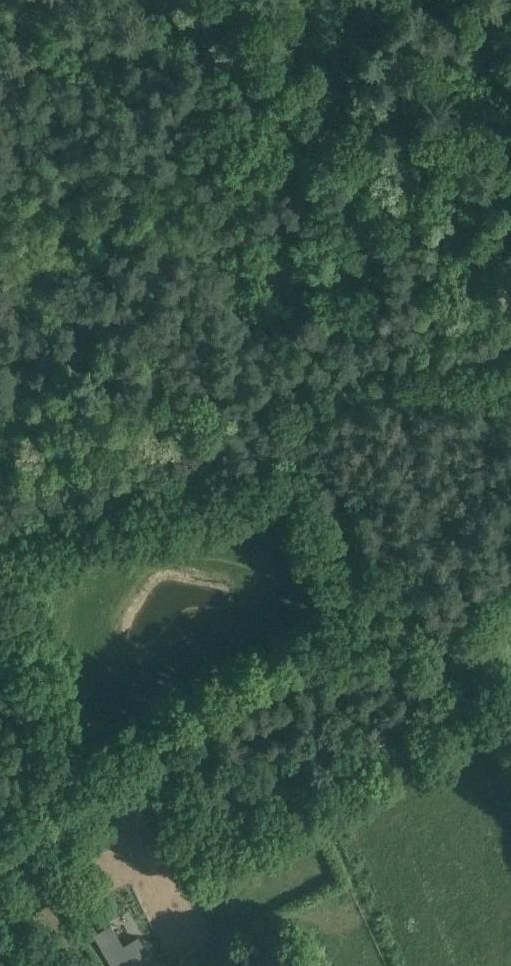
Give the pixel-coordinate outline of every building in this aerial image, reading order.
[(114,965),(135,965),(133,961),(148,952),(138,937),(123,945),(111,925),(95,934),(114,965)]
